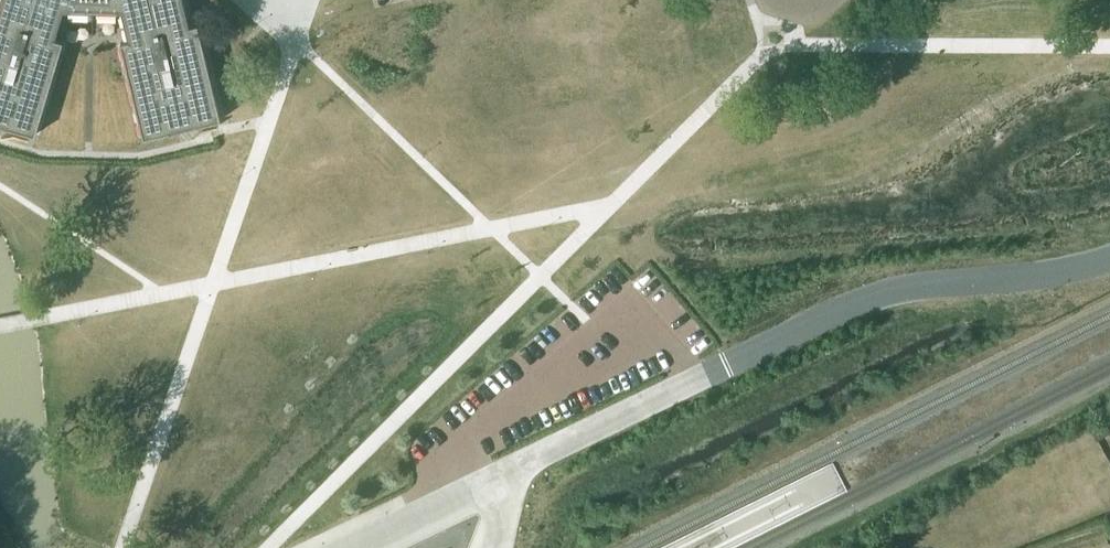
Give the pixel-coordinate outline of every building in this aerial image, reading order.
[(221,118),(198,22),(190,24),(184,0),(0,0),(0,1),(0,123),(35,133),(63,39),(55,37),(64,9),(122,10),(129,39),(121,41),(144,136),(221,118)] [(1090,428),(1097,440),(1109,432),(1109,428),(1104,419),(1090,428)]
